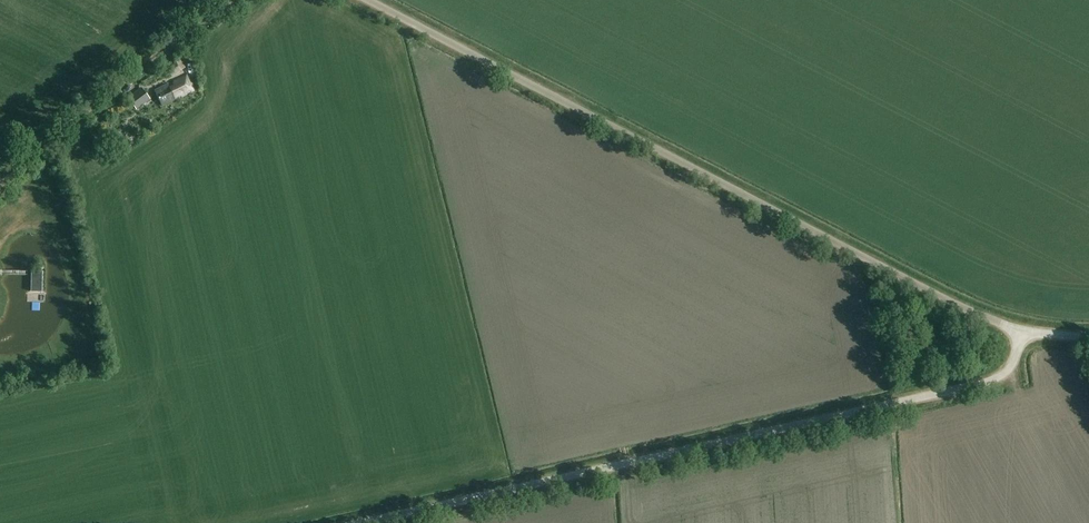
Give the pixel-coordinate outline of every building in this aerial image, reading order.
[(165,68),(166,70),(171,77),(181,71),(186,67),(180,58),(165,68)] [(163,106),(194,90),(186,75),(173,82),(175,85),(169,88),(167,85),(155,90),(163,106)] [(133,105),(138,101),(133,95),(128,100),(133,105)] [(42,270),(31,270),(31,291),(41,292),(42,270)]
